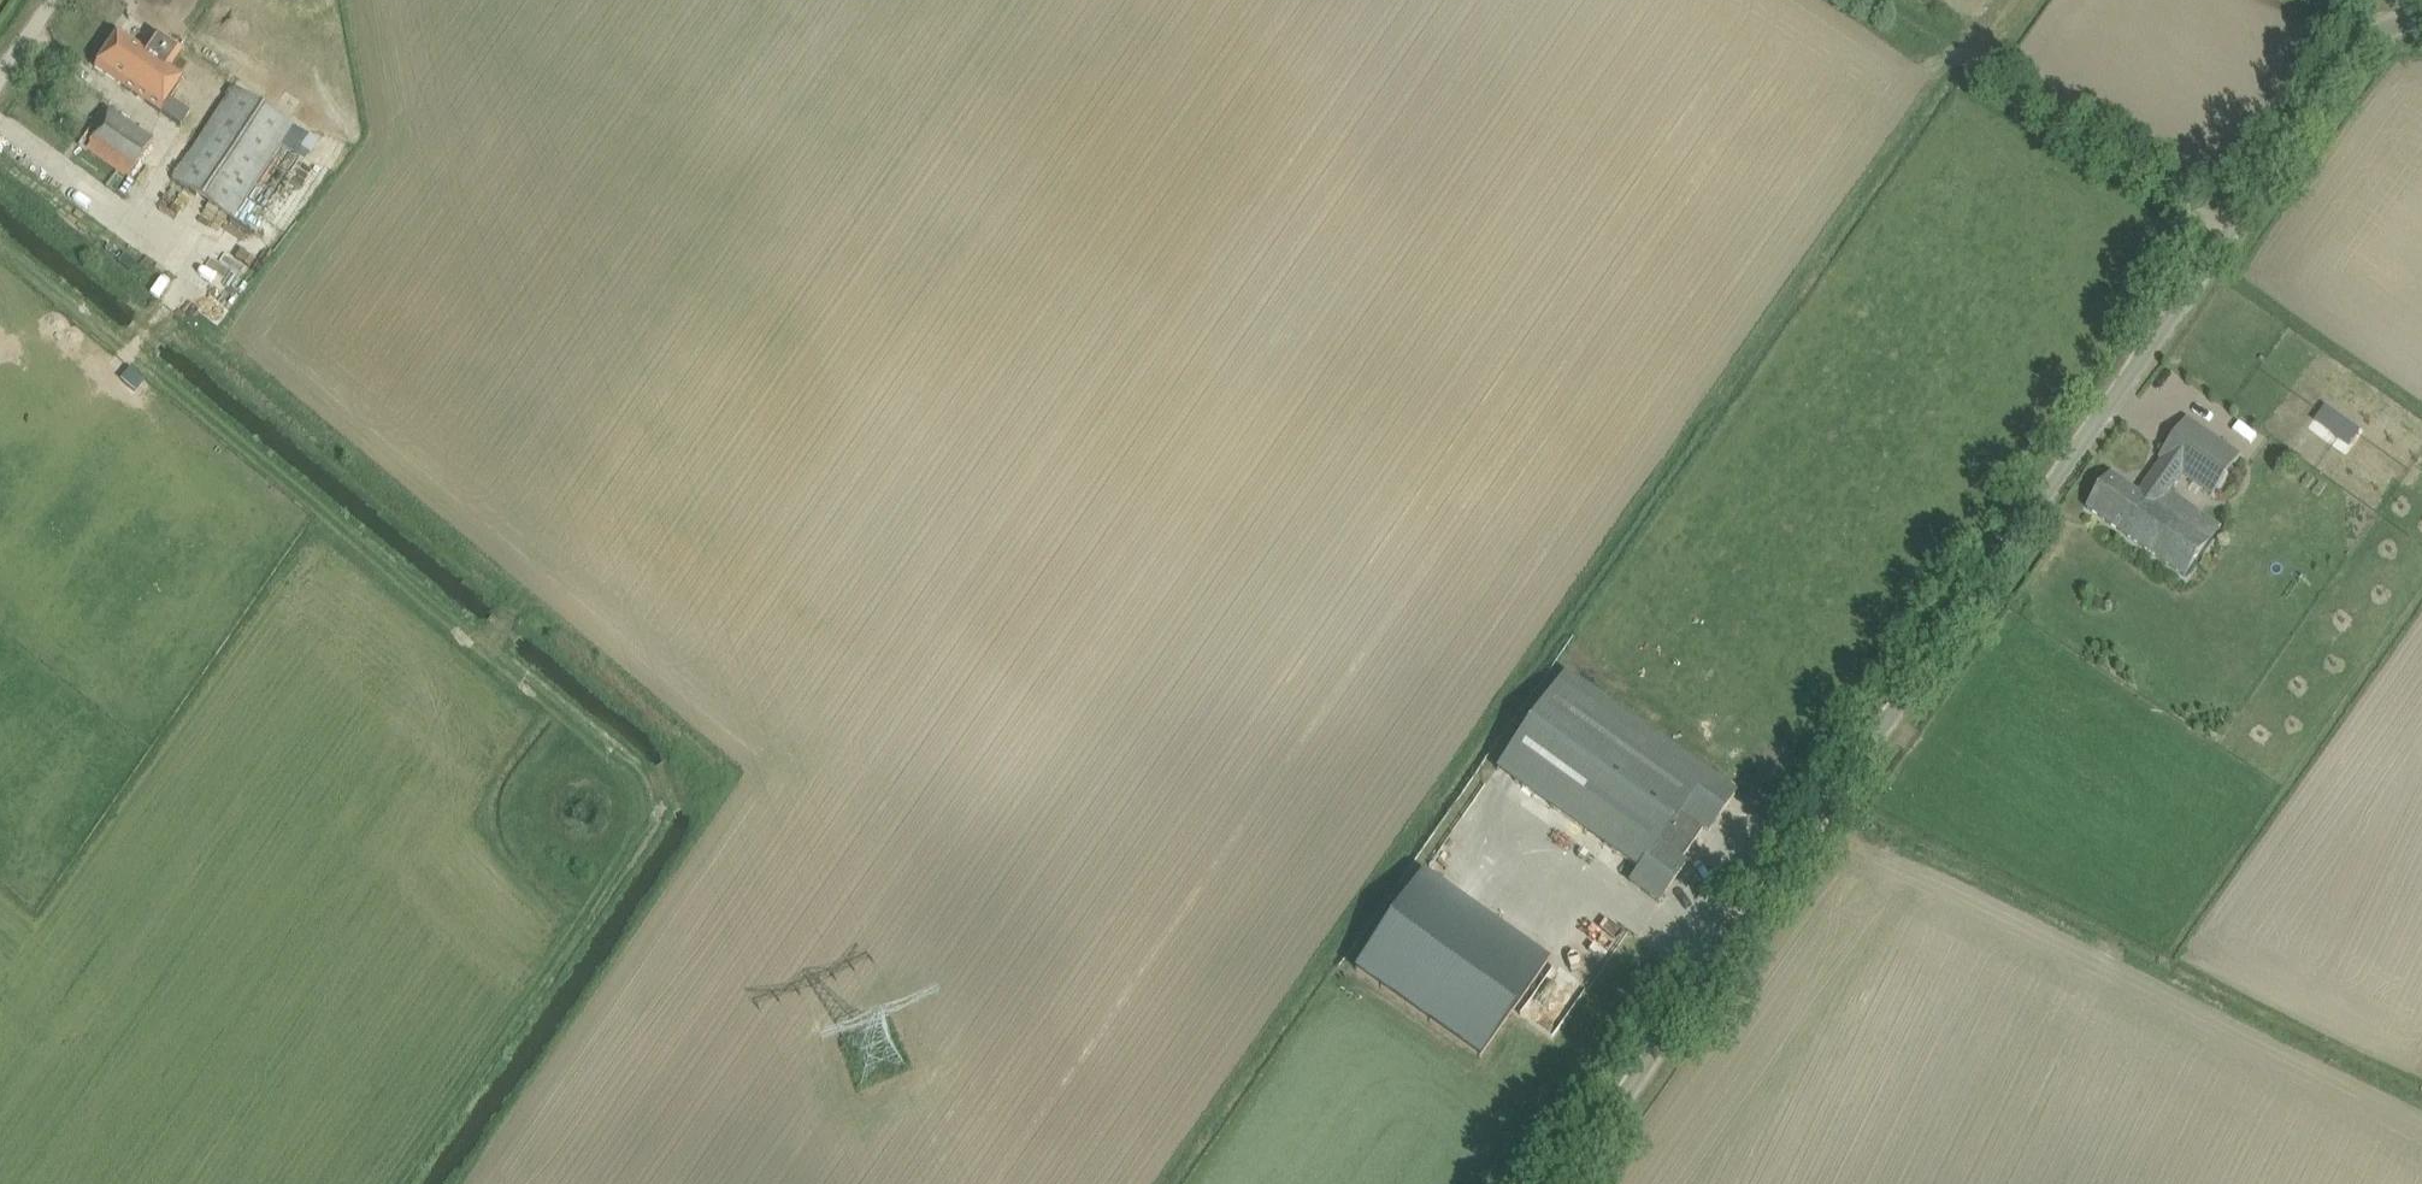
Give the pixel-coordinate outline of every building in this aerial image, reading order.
[(119,33),(96,67),(116,81),(181,125),(188,114),(170,101),(185,78),(170,68),(180,52),(176,50),(156,36),(146,51),(119,33)] [(189,153),(172,179),(232,221),(292,128),(233,88),(222,103),(189,153)] [(154,140),(124,120),(105,106),(79,144),(128,178),(147,151),(146,151),(154,140)] [(2112,474),(2088,508),(2108,522),(2187,578),(2193,569),(2209,580),(2232,547),(2216,536),(2211,544),(2154,504),(2162,492),(2177,472),(2199,487),(2217,462),(2200,449),(2180,435),(2139,493),(2112,474)] [(1735,794),(1564,674),(1498,769),(1639,868),(1630,881),(1659,902),(1685,865),(1680,861),(1704,828),(1709,832),(1735,794)] [(1423,875),(1356,970),(1480,1057),(1547,963),(1423,875)]
